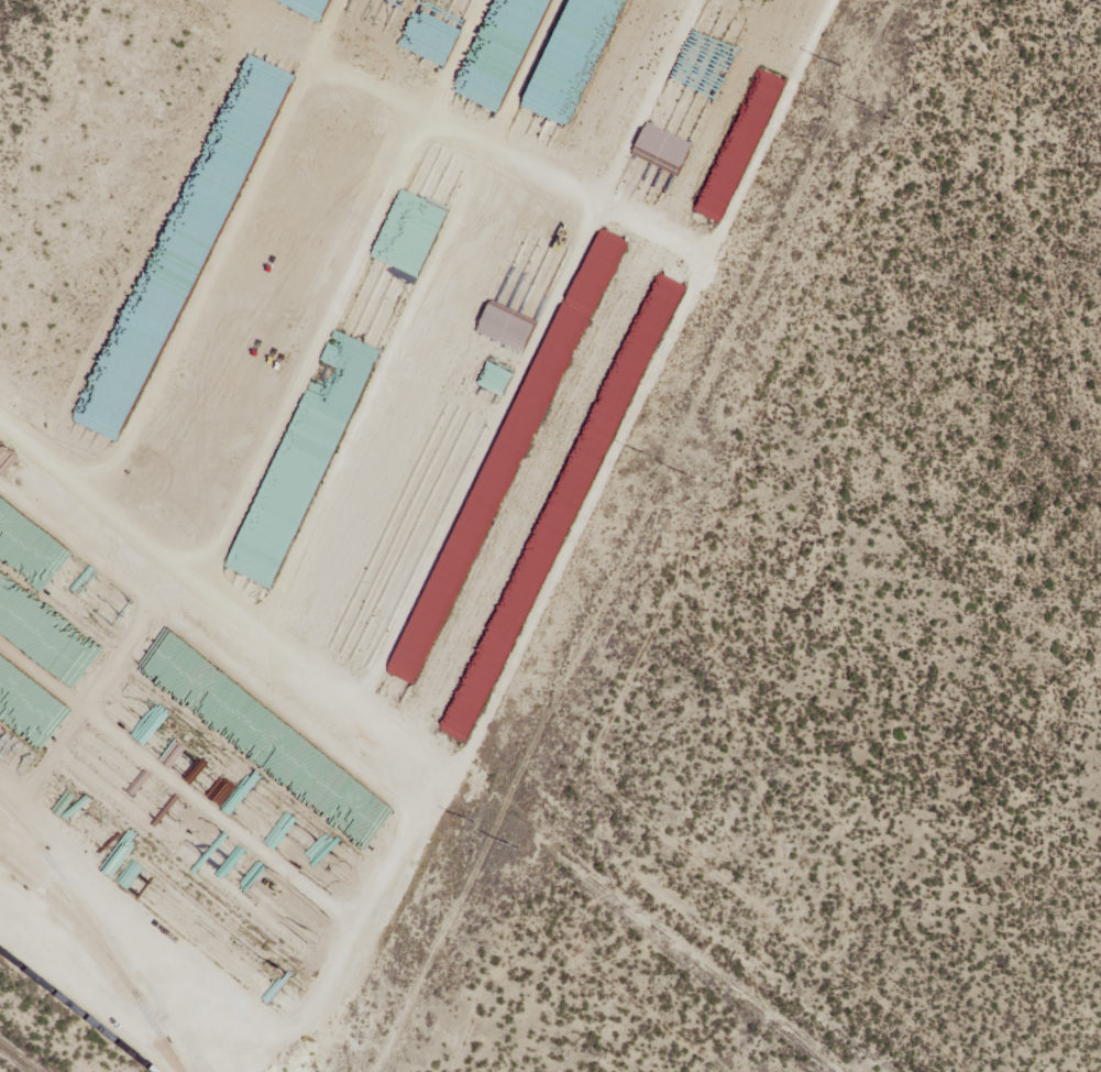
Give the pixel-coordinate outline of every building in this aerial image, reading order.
[(758,81),(772,87),(769,95),(781,100),(788,84),(762,72),(758,81)] [(695,212),(721,225),(731,206),(715,197),(713,201),(703,196),(695,212)] [(425,690),(621,239),(594,227),(397,678),(425,690)] [(687,285),(660,274),(631,343),(644,349),(646,345),(659,351),(687,285)] [(350,355),(329,346),(321,362),(343,371),(350,355)] [(515,375),(489,363),(478,386),(505,398),(515,375)] [(228,571),(276,590),(309,508),(302,505),(326,445),(302,436),(294,456),(277,449),(228,571)] [(94,620),(111,631),(132,599),(116,588),(94,620)] [(500,674),(489,669),(487,672),(471,665),(442,733),(470,745),(500,674)] [(327,805),(352,770),(281,718),(255,753),(327,805)] [(358,847),(387,803),(373,794),(344,837),(358,847)] [(335,848),(288,812),(264,843),(312,879),(335,848)] [(144,868),(133,861),(119,884),(130,890),(144,868)] [(249,986),(273,954),(176,881),(152,913),(249,986)] [(307,948),(331,918),(297,891),(285,906),(288,908),(282,915),(285,917),(279,925),(307,948)]
